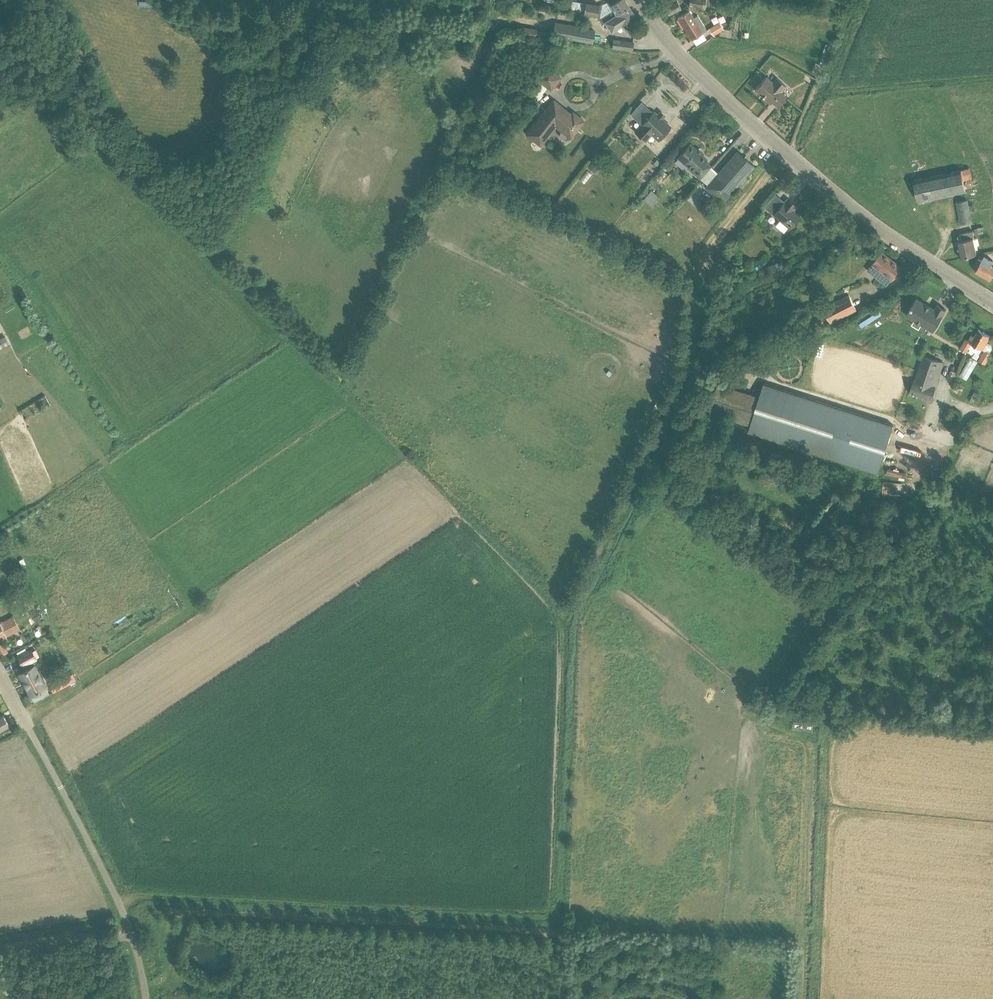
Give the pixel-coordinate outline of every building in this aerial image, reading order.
[(406,0),(402,0),(397,7),(404,12),(410,3),(406,0)] [(584,13),(598,16),(603,24),(606,22),(607,24),(631,8),(625,0),(618,0),(610,5),(608,2),(601,5),(600,6),(586,3),(584,13)] [(682,8),(678,0),(672,0),(664,4),(669,14),(682,8)] [(706,0),(689,0),(689,6),(705,8),(706,0)] [(559,1),(558,8),(569,10),(570,3),(559,1)] [(731,4),(720,1),(718,9),(730,11),(731,4)] [(631,8),(607,24),(612,31),(623,24),(628,32),(634,28),(629,20),(635,16),(631,8)] [(689,11),(678,18),(692,40),(703,33),(707,30),(703,23),(698,16),(694,18),(689,11)] [(555,23),(552,36),(592,43),(594,32),(594,30),(555,23)] [(714,35),(723,29),(719,23),(710,29),(714,35)] [(633,51),(635,43),(616,39),(614,48),(633,51)] [(815,63),(812,71),(816,73),(821,72),(828,56),(823,54),(819,64),(815,63)] [(547,67),(536,81),(552,93),(562,79),(547,67)] [(766,77),(755,89),(771,104),(772,103),(779,108),(787,98),(781,93),(786,87),(776,78),(773,83),(766,77)] [(546,110),(527,134),(541,145),(548,136),(544,133),(552,123),(562,130),(561,131),(561,132),(561,133),(561,134),(561,135),(561,136),(562,137),(562,138),(563,138),(564,138),(564,139),(565,139),(566,139),(567,139),(568,139),(569,139),(569,138),(570,138),(570,137),(571,138),(578,129),(577,128),(584,120),(574,112),(571,115),(563,109),(564,108),(555,101),(550,107),(552,109),(549,113),(546,110)] [(646,143),(653,137),(659,143),(672,128),(664,120),(667,116),(662,112),(658,116),(654,112),(653,112),(642,102),(630,114),(642,125),(635,132),(646,143)] [(688,168),(700,178),(711,166),(705,161),(707,159),(690,143),(685,148),(684,149),(682,151),(682,152),(678,156),(690,166),(688,168)] [(706,187),(724,202),(741,182),(743,184),(747,179),(745,177),(755,166),(748,160),(749,158),(746,156),(745,157),(738,151),(706,187)] [(588,168),(594,173),(600,166),(594,162),(588,168)] [(961,169),(915,180),(919,202),(966,191),(961,169)] [(651,190),(644,199),(651,205),(659,196),(651,190)] [(789,231),(801,216),(793,210),(797,206),(787,198),(784,202),(773,214),(788,227),(786,229),(789,231)] [(972,204),(969,205),(968,200),(957,202),(961,224),(972,222),(970,213),(973,212),(972,204)] [(656,216),(661,211),(653,204),(648,210),(656,216)] [(986,232),(984,227),(975,229),(977,235),(986,232)] [(961,233),(963,241),(957,242),(960,258),(977,254),(974,238),(975,238),(973,231),(961,233)] [(894,278),(902,267),(883,253),(870,270),(880,278),(887,284),(894,278)] [(973,269),(991,279),(992,276),(992,267),(991,265),(992,261),(992,260),(985,256),(983,261),(979,259),(973,269)] [(769,275),(788,266),(785,259),(766,268),(769,275)] [(825,307),(824,308),(831,322),(832,322),(856,309),(856,310),(857,309),(856,308),(851,297),(849,295),(848,296),(836,302),(825,307)] [(916,298),(906,315),(915,320),(912,324),(919,328),(922,324),(934,331),(946,310),(938,305),(935,309),(916,298)] [(946,315),(941,322),(952,330),(957,323),(946,315)] [(806,321),(808,327),(826,323),(825,317),(806,321)] [(962,349),(966,352),(972,343),(986,352),(980,361),(985,364),(991,353),(992,349),(992,348),(992,344),(988,342),(992,336),(981,330),(976,337),(973,335),(970,340),(968,339),(962,349)] [(11,344),(6,333),(0,336),(0,349),(11,344)] [(932,399),(944,363),(923,356),(911,393),(932,399)] [(717,382),(708,410),(749,423),(758,395),(717,382)] [(893,425),(764,383),(749,431),(878,473),(893,425)] [(975,391),(970,401),(974,402),(979,393),(975,391)] [(761,486),(778,479),(774,469),(757,476),(761,486)] [(901,491),(901,481),(886,480),(886,490),(901,491)] [(9,590),(10,592),(17,588),(14,581),(4,586),(6,591),(9,590)] [(37,612),(32,615),(36,622),(41,619),(37,612)] [(0,623),(0,636),(2,635),(4,638),(20,630),(13,617),(0,623)] [(0,645),(0,656),(0,657),(9,652),(4,643),(0,645)] [(19,657),(23,666),(36,659),(31,650),(19,657)] [(30,696),(46,688),(34,666),(19,674),(30,696)] [(916,672),(916,681),(927,681),(938,682),(938,673),(916,672)] [(68,677),(54,684),(57,690),(71,683),(68,677)] [(9,725),(3,714),(0,716),(0,730),(9,725)] [(794,720),(793,729),(813,731),(814,722),(794,720)]
